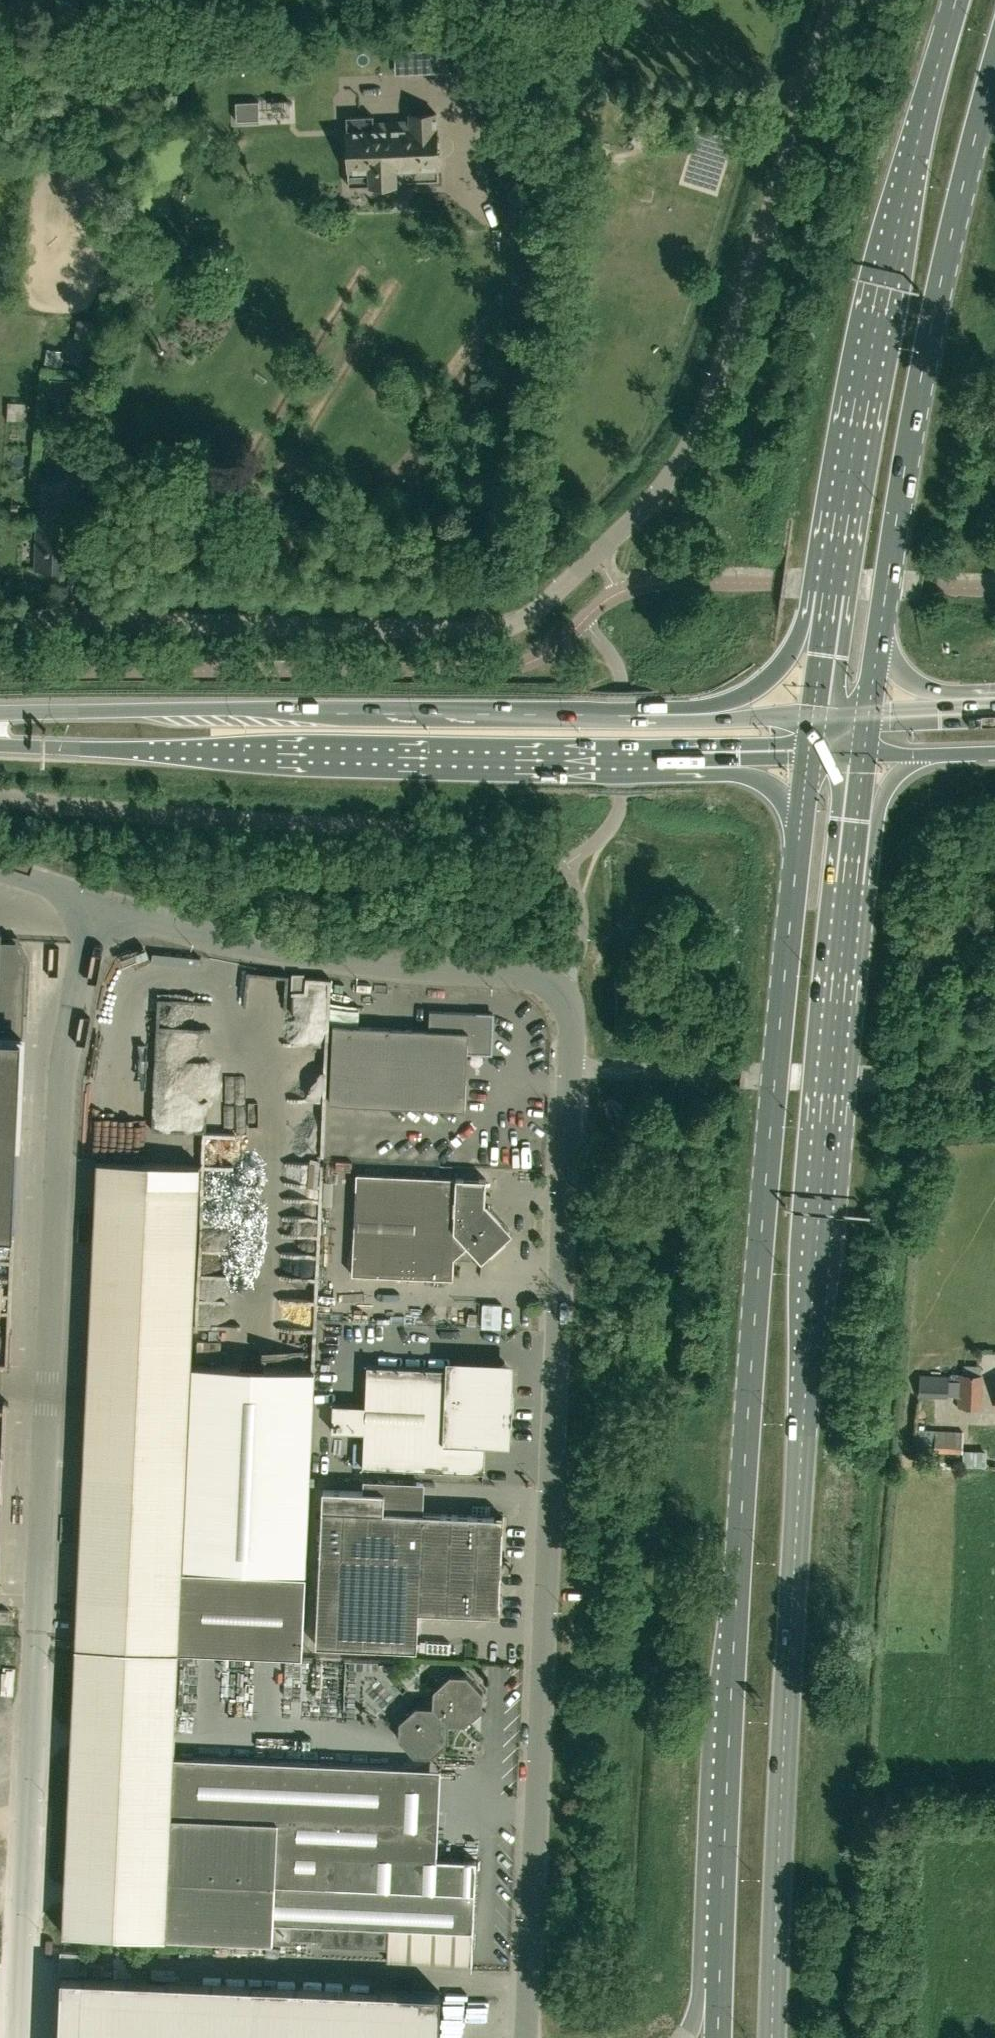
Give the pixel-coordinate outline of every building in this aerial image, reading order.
[(647,9),(647,0),(610,0),(610,11),(647,9)] [(454,48),(438,49),(439,72),(454,71),(454,72),(455,72),(454,48)] [(259,119),(259,101),(236,102),(237,121),(259,120),(259,119)] [(395,169),(437,168),(435,113),(408,114),(409,123),(372,124),(372,115),(346,116),(349,185),(396,184),(395,169)] [(72,381),(55,381),(54,396),(71,397),(72,381)] [(77,444),(76,459),(86,460),(88,445),(77,444)] [(74,472),(71,504),(84,506),(87,473),(74,472)] [(71,569),(72,515),(37,514),(36,568),(71,569)] [(683,562),(683,552),(673,552),(673,562),(683,562)] [(0,931),(0,1033),(23,1034),(27,960),(16,940),(2,939),(2,931),(0,931)] [(291,990),(303,991),(304,974),(292,973),(291,990)] [(491,1053),(493,1013),(430,1010),(429,1029),(333,1025),(329,1103),(465,1109),(467,1052),(491,1053)] [(23,1034),(0,1033),(0,1231),(14,1232),(23,1034)] [(98,1160),(76,1645),(179,1650),(179,1649),(302,1656),(305,1576),(182,1571),(200,1165),(98,1160)] [(333,1181),(333,1171),(282,1168),(279,1207),(305,1208),(307,1184),(334,1185),(332,1208),(341,1209),(343,1182),(333,1181)] [(352,1274),(453,1278),(454,1258),(468,1245),(482,1260),(513,1232),(485,1202),(486,1178),(357,1173),(352,1274)] [(452,1368),(367,1364),(365,1404),(333,1403),(332,1431),(364,1432),(363,1466),(485,1471),(486,1443),(501,1444),(510,1436),(513,1371),(505,1362),(460,1360),(452,1368)] [(182,1571),(305,1576),(315,1370),(191,1364),(182,1571)] [(981,1375),(960,1374),(958,1406),(980,1407),(981,1375)] [(919,1395),(948,1396),(948,1376),(920,1375),(919,1395)] [(963,1453),(965,1431),(936,1430),(935,1451),(963,1453)] [(984,1465),(985,1451),(965,1451),(964,1464),(984,1465)] [(316,1644),(417,1648),(419,1610),(499,1614),(504,1516),(384,1511),(385,1492),(323,1489),(316,1644)] [(9,1620),(9,1610),(0,1610),(0,1620),(9,1620)] [(390,1766),(174,1757),(179,1650),(76,1645),(63,1933),(293,1944),(293,1938),(321,1939),(321,1945),(352,1946),(351,1958),(472,1964),(476,1860),(396,1856),(400,1776),(390,1766)] [(467,1674),(450,1674),(433,1689),(433,1705),(416,1705),(399,1720),(399,1737),(414,1754),(431,1755),(448,1739),(449,1723),(465,1724),(482,1708),(483,1691),(467,1674)] [(59,2037),(439,2037),(441,1992),(62,1976),(59,2037)]
